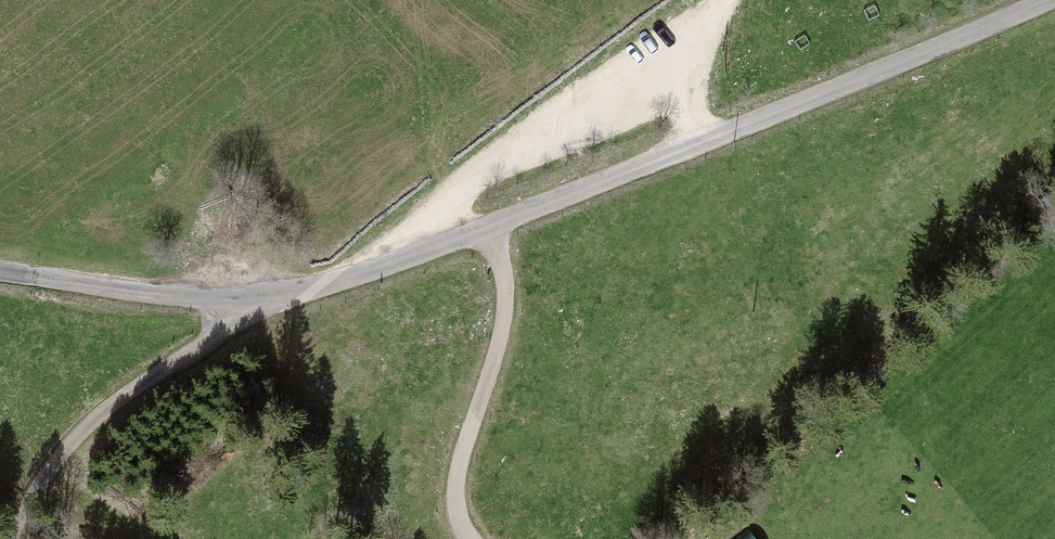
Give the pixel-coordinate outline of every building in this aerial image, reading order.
[(732,538),(758,538),(748,526),(732,538)]
